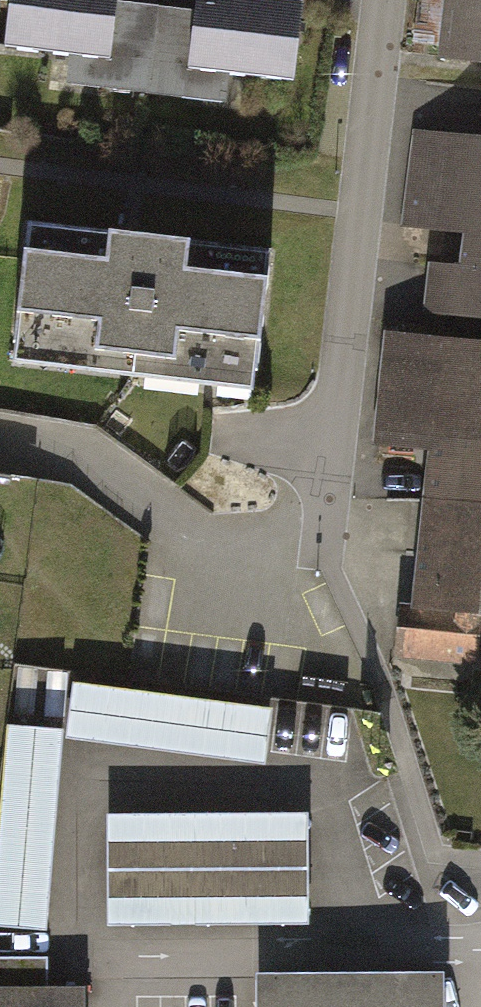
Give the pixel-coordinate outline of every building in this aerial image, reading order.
[(104,0),(0,0),(0,61),(287,98),(296,25),(104,0)] [(439,56),(480,62),(480,0),(446,0),(439,56)] [(419,132),(407,222),(455,229),(442,321),(480,326),(480,140),(419,132)] [(279,258),(39,232),(26,355),(266,380),(279,258)] [(387,343),(376,436),(436,443),(415,621),(480,629),(480,354),(387,343)] [(72,680),(64,733),(263,762),(271,709),(72,680)] [(9,728),(0,843),(0,921),(44,925),(64,733),(9,728)] [(306,816),(109,817),(109,922),(306,922),(306,816)] [(86,986),(48,987),(47,957),(0,958),(0,1006),(86,1006),(86,986)] [(277,980),(278,1006),(435,1006),(434,977),(277,980)]
